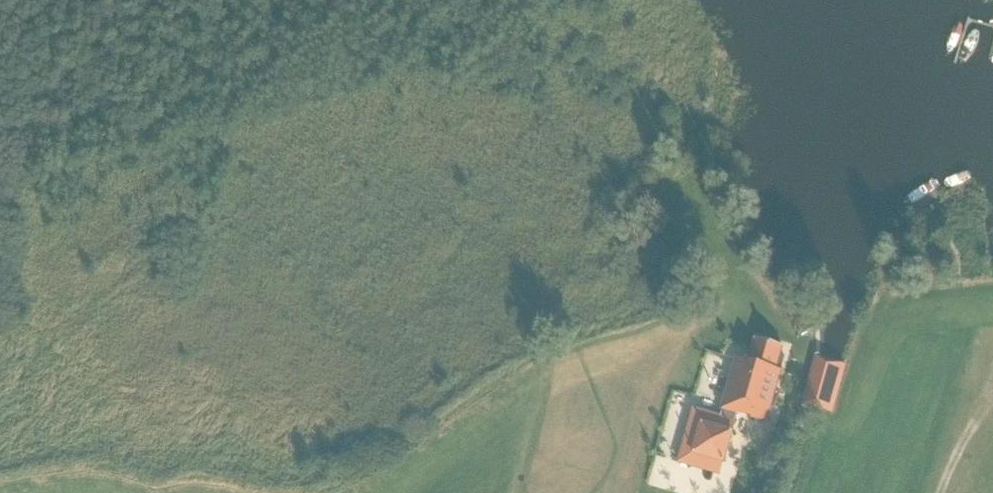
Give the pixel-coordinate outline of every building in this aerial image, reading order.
[(684,444),(678,463),(691,466),(694,455),(723,463),(738,409),(752,413),(751,417),(766,421),(780,371),(776,370),(782,346),(756,339),(749,363),(736,359),(717,429),(702,425),(696,447),(684,444)] [(817,360),(804,405),(818,408),(831,412),(843,367),(842,367),(818,360),(817,360)]
